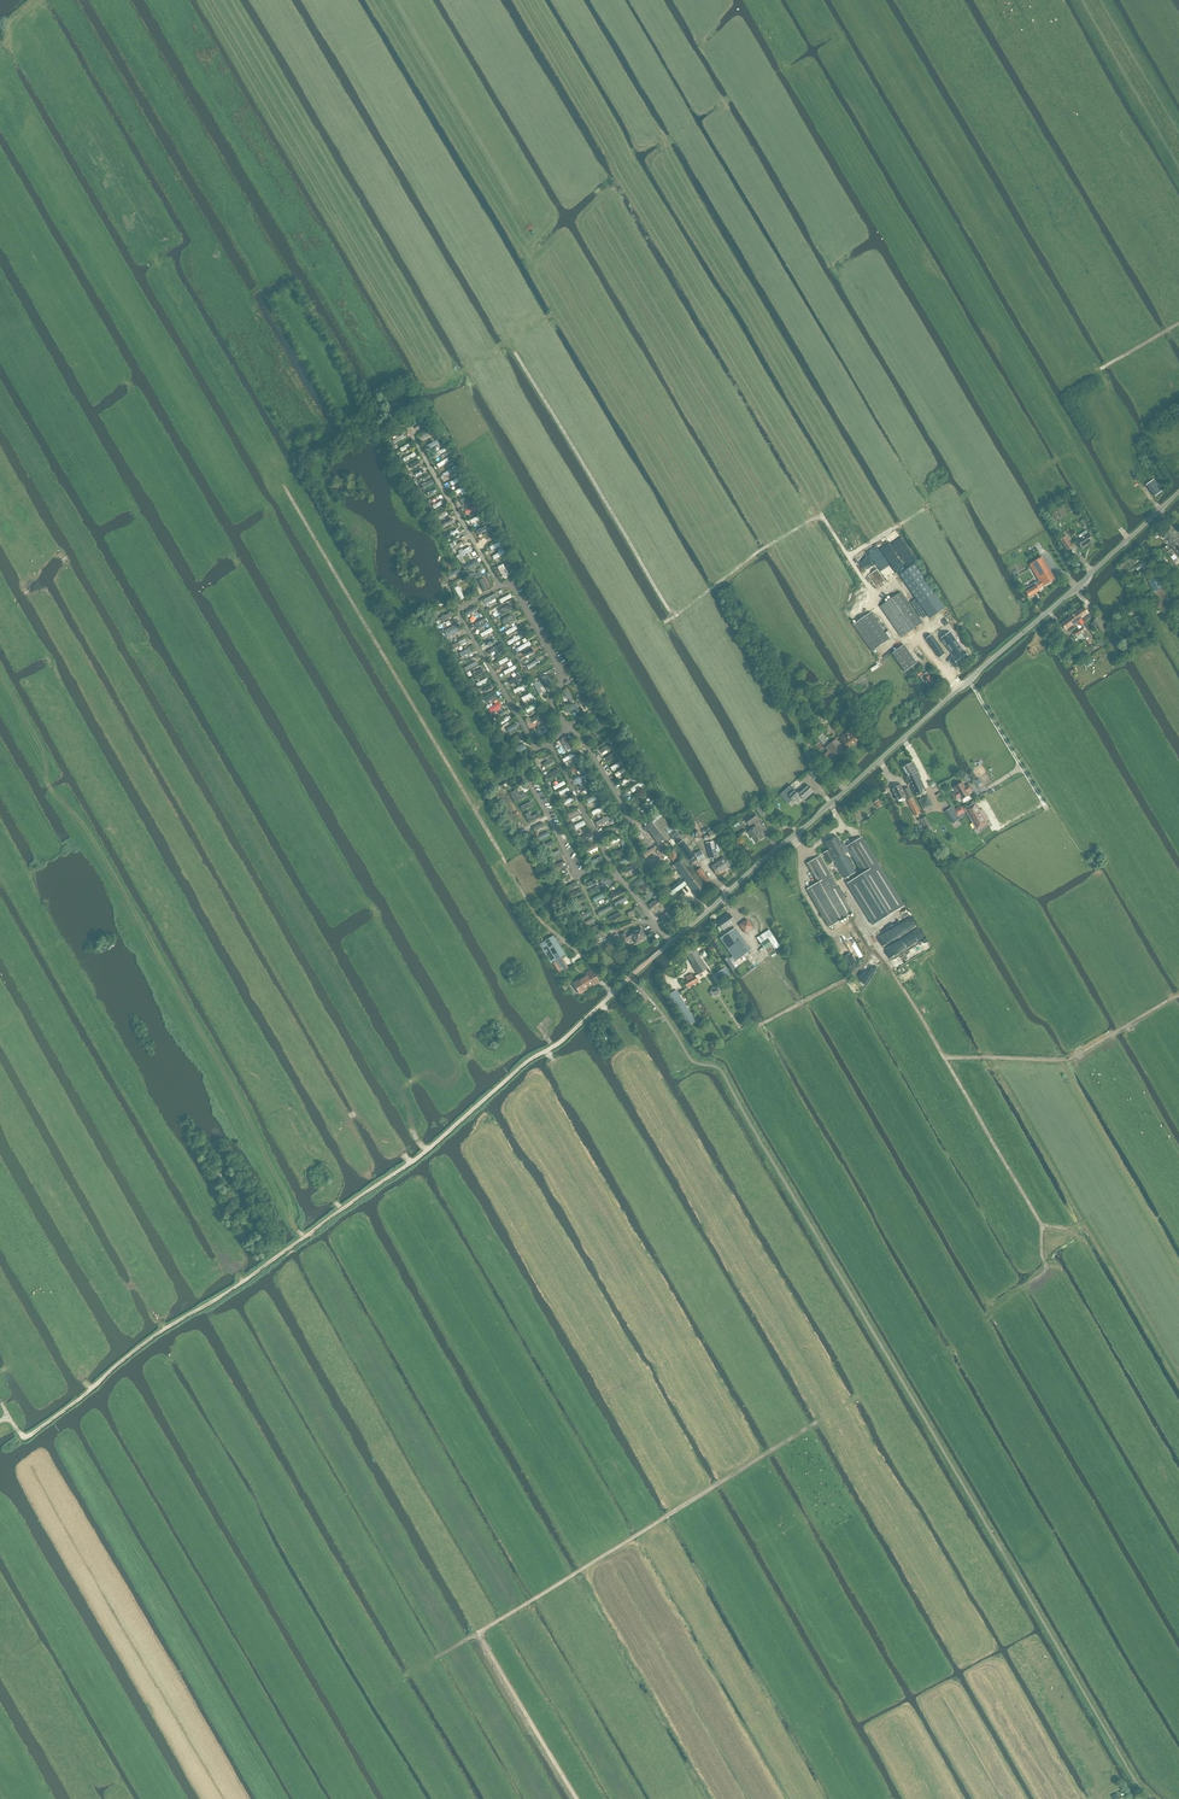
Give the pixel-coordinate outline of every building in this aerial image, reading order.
[(1178,543),(1178,540),(1171,529),(1162,536),(1172,548),(1178,543)] [(1089,545),(1094,542),(1088,533),(1077,541),(1082,549),(1089,544),(1089,545)] [(1067,550),(1073,547),(1066,537),(1061,540),(1067,550)] [(1165,554),(1170,550),(1166,545),(1161,550),(1165,554)] [(1036,582),(1024,589),(1026,592),(1025,592),(1029,598),(1039,591),(1038,589),(1042,586),(1042,587),(1055,579),(1042,558),(1029,565),(1038,579),(1040,583),(1037,584),(1036,582)] [(915,565),(900,575),(930,618),(945,608),(915,565)] [(902,637),(922,622),(900,592),(880,607),(902,637)] [(1084,607),(1077,613),(1081,619),(1084,622),(1091,617),(1084,607)] [(1077,613),(1069,619),(1075,628),(1081,624),(1079,621),(1081,619),(1077,613)] [(873,651),(889,640),(870,614),(854,625),(873,651)] [(1094,621),(1101,631),(1106,627),(1099,617),(1094,621)] [(1069,619),(1061,624),(1066,630),(1068,629),(1070,632),(1075,628),(1069,619)] [(1082,626),(1078,629),(1083,636),(1084,636),(1087,639),(1090,637),(1082,626)] [(1078,629),(1074,632),(1079,639),(1080,638),(1082,640),(1084,639),(1082,637),(1083,636),(1078,629)] [(950,633),(941,639),(941,640),(943,641),(942,642),(943,642),(945,645),(944,645),(945,645),(954,658),(953,659),(958,665),(969,658),(968,657),(964,651),(963,651),(950,633)] [(932,635),(926,639),(932,647),(937,643),(933,637),(932,635)] [(942,651),(937,643),(932,647),(937,655),(942,651)] [(905,671),(917,663),(904,645),(892,653),(905,671)] [(1091,659),(1083,664),(1086,668),(1094,663),(1091,659)] [(927,672),(920,677),(925,684),(926,684),(930,688),(936,684),(930,676),(929,676),(927,672)] [(847,748),(858,740),(851,730),(840,738),(842,741),(839,743),(836,740),(826,747),(832,756),(846,746),(847,748)] [(918,772),(913,763),(903,768),(908,777),(906,778),(907,778),(916,796),(926,792),(916,773),(918,772)] [(965,787),(963,783),(954,788),(957,792),(952,794),(956,801),(960,798),(961,800),(970,795),(969,793),(973,791),(969,785),(965,787)] [(791,785),(780,794),(788,804),(792,800),(794,802),(801,796),(804,800),(814,792),(808,785),(798,793),(791,785)] [(903,790),(901,785),(892,789),(898,801),(906,797),(916,817),(922,814),(908,788),(905,790),(905,789),(903,790)] [(877,808),(884,803),(881,798),(874,803),(877,808)] [(976,803),(965,809),(977,830),(988,824),(986,821),(988,819),(984,812),(981,813),(976,803)] [(762,818),(768,813),(762,805),(756,809),(762,818)] [(957,816),(965,812),(961,806),(954,811),(957,816)] [(951,808),(945,812),(953,824),(959,820),(951,808)] [(671,839),(663,830),(668,827),(669,826),(663,817),(664,816),(659,810),(642,822),(645,826),(651,822),(664,839),(668,841),(671,839)] [(749,826),(758,819),(754,814),(745,821),(749,826)] [(926,817),(919,821),(925,830),(932,826),(926,817)] [(645,827),(643,828),(646,833),(648,832),(658,844),(664,839),(651,822),(645,826),(645,827)] [(756,844),(764,838),(756,827),(749,833),(756,844)] [(675,830),(669,834),(673,839),(678,835),(675,830)] [(832,839),(830,841),(833,846),(834,846),(835,847),(837,846),(838,848),(840,847),(842,850),(842,849),(845,854),(849,852),(846,847),(844,844),(842,845),(837,837),(836,837),(835,837),(833,838),(833,839),(832,839)] [(852,844),(846,847),(849,852),(863,874),(855,879),(848,884),(873,925),(904,906),(862,837),(852,844)] [(694,857),(682,840),(677,844),(689,861),(694,857)] [(830,850),(824,854),(830,864),(834,862),(845,879),(856,872),(845,854),(842,849),(842,850),(840,847),(838,848),(837,846),(835,847),(834,846),(833,846),(830,841),(829,841),(828,841),(827,842),(826,843),(825,843),(830,850)] [(709,859),(717,857),(715,850),(713,842),(705,844),(709,859)] [(673,863),(680,857),(673,848),(666,853),(673,863)] [(698,862),(705,859),(701,851),(694,855),(698,862)] [(829,927),(853,914),(820,856),(807,864),(818,882),(807,889),(829,927)] [(717,875),(729,866),(724,858),(711,867),(717,875)] [(696,896),(705,889),(683,859),(674,866),(696,896)] [(705,884),(709,880),(700,868),(696,872),(705,884)] [(671,896),(686,885),(681,879),(667,890),(671,896)] [(729,914),(717,923),(723,931),(735,922),(729,914)] [(747,920),(739,925),(745,934),(753,928),(747,920)] [(624,932),(620,934),(623,942),(629,939),(632,938),(635,944),(646,938),(641,928),(630,933),(626,935),(624,932)] [(735,961),(750,951),(735,929),(720,939),(735,961)] [(554,936),(539,945),(544,954),(550,951),(559,945),(554,936)] [(768,939),(760,944),(764,950),(772,945),(768,939)] [(550,951),(544,954),(550,963),(555,961),(561,957),(565,954),(559,945),(550,951)] [(698,975),(707,969),(698,955),(698,954),(695,949),(686,955),(691,963),(698,975)] [(568,968),(561,957),(555,961),(561,972),(568,968)] [(725,959),(724,959),(732,970),(735,968),(727,957),(725,959)] [(554,962),(552,963),(558,974),(560,972),(554,962)] [(719,983),(730,976),(725,968),(714,975),(719,983)] [(580,994),(598,982),(591,970),(586,973),(588,975),(574,984),(580,994)] [(693,977),(691,974),(682,980),(687,988),(697,982),(694,977),(693,977)] [(686,1026),(694,1022),(677,991),(669,995),(686,1026)]
